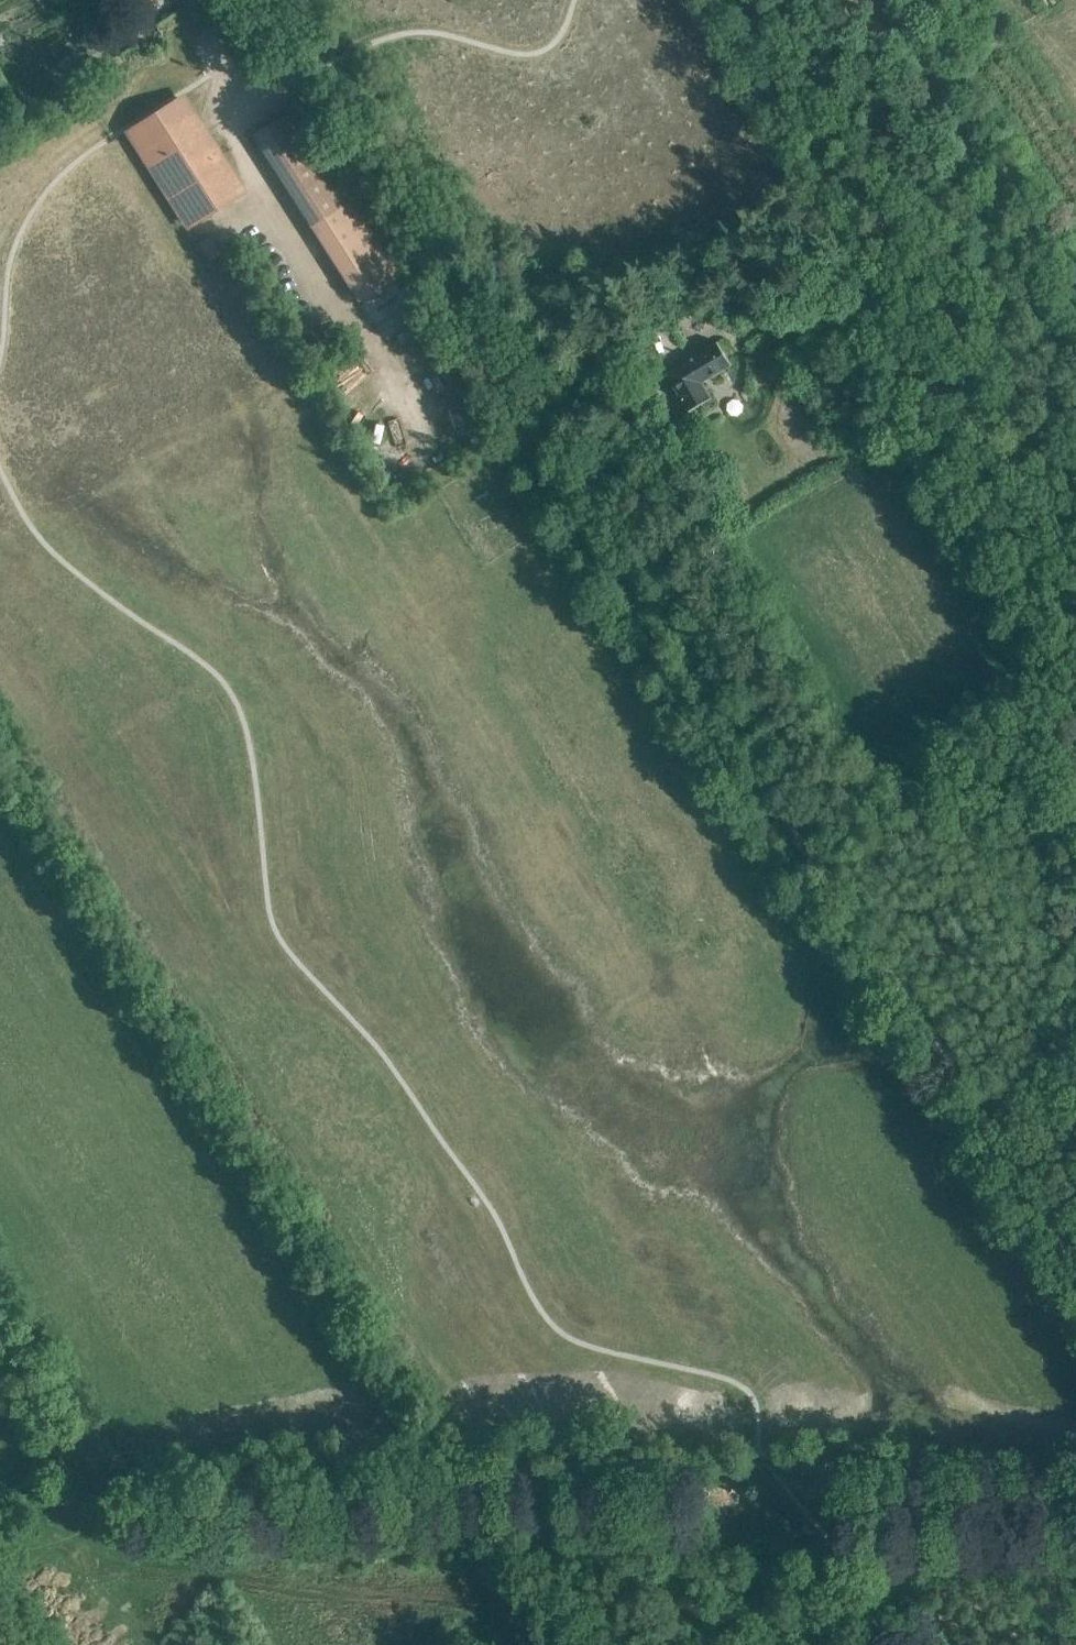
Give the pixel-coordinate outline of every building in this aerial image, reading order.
[(147,0),(123,0),(130,11),(147,0)] [(244,192),(183,94),(124,131),(185,229),(244,192)] [(352,200),(295,112),(292,107),(291,108),(250,135),(310,227),(360,304),(398,279),(402,276),(352,200)] [(210,230),(221,249),(233,241),(222,222),(210,230)] [(701,383),(731,365),(718,343),(666,374),(689,412),(711,399),(701,383)] [(744,361),(733,368),(742,382),(753,374),(744,361)]
